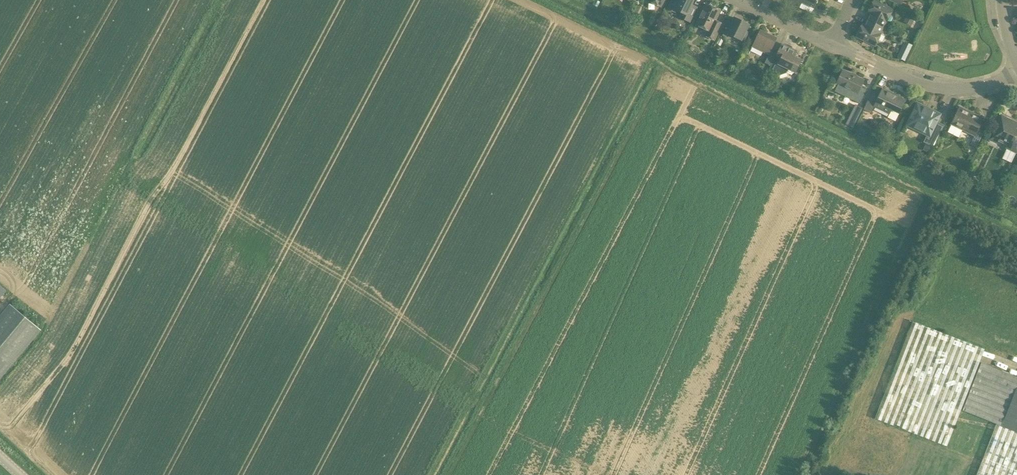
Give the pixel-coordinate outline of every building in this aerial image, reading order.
[(675,0),(671,0),(667,9),(675,13),(676,10),(682,13),(680,17),(690,22),(695,10),(690,7),(694,0),(675,0)] [(788,2),(799,8),(802,3),(814,8),(818,0),(789,0),(788,2)] [(868,13),(871,14),(868,20),(883,27),(886,21),(886,22),(892,9),(874,1),(868,13)] [(722,24),(715,21),(720,11),(706,4),(696,25),(708,30),(705,36),(714,40),(722,24)] [(915,16),(909,14),(905,22),(911,25),(915,16)] [(746,31),(749,25),(734,17),(732,22),(726,20),(720,33),(725,36),(727,33),(741,40),(742,39),(744,40),(748,32),(746,31)] [(881,33),(880,33),(883,27),(868,20),(865,26),(862,24),(857,37),(875,45),(881,33)] [(770,65),(771,65),(771,64),(776,55),(776,54),(771,51),(776,40),(770,37),(770,35),(760,30),(752,46),(768,54),(765,63),(770,65)] [(782,57),(778,64),(775,65),(771,74),(777,76),(786,73),(788,69),(795,72),(801,60),(794,56),(797,51),(781,44),(776,54),(782,57)] [(899,51),(897,57),(904,60),(906,55),(899,51)] [(717,62),(723,65),(726,60),(720,57),(717,62)] [(864,80),(844,71),(837,84),(838,84),(834,92),(860,104),(863,98),(856,95),(864,80)] [(765,80),(761,88),(767,90),(770,83),(765,80)] [(875,103),(868,100),(863,109),(871,113),(874,106),(881,110),(888,113),(889,114),(888,117),(895,121),(905,100),(882,89),(875,103)] [(924,142),(926,143),(932,146),(933,147),(942,128),(935,124),(940,115),(917,103),(907,125),(927,135),(924,142)] [(860,115),(863,108),(856,105),(852,111),(860,115)] [(983,118),(960,107),(951,125),(947,132),(958,137),(962,130),(974,136),(970,145),(976,148),(984,131),(978,128),(983,118)] [(1016,151),(1016,130),(1013,128),(1016,123),(1011,121),(1011,119),(1006,117),(1005,117),(1001,116),(989,140),(997,143),(998,141),(1006,145),(1005,147),(1016,153),(1016,151)] [(932,146),(926,143),(923,149),(929,152),(932,146)] [(11,304),(0,317),(0,380),(42,330),(11,304)] [(875,419),(947,446),(984,349),(913,321),(875,419)] [(981,363),(977,375),(962,411),(997,424),(982,462),(920,437),(904,474),(1016,474),(1016,377),(981,363)]
